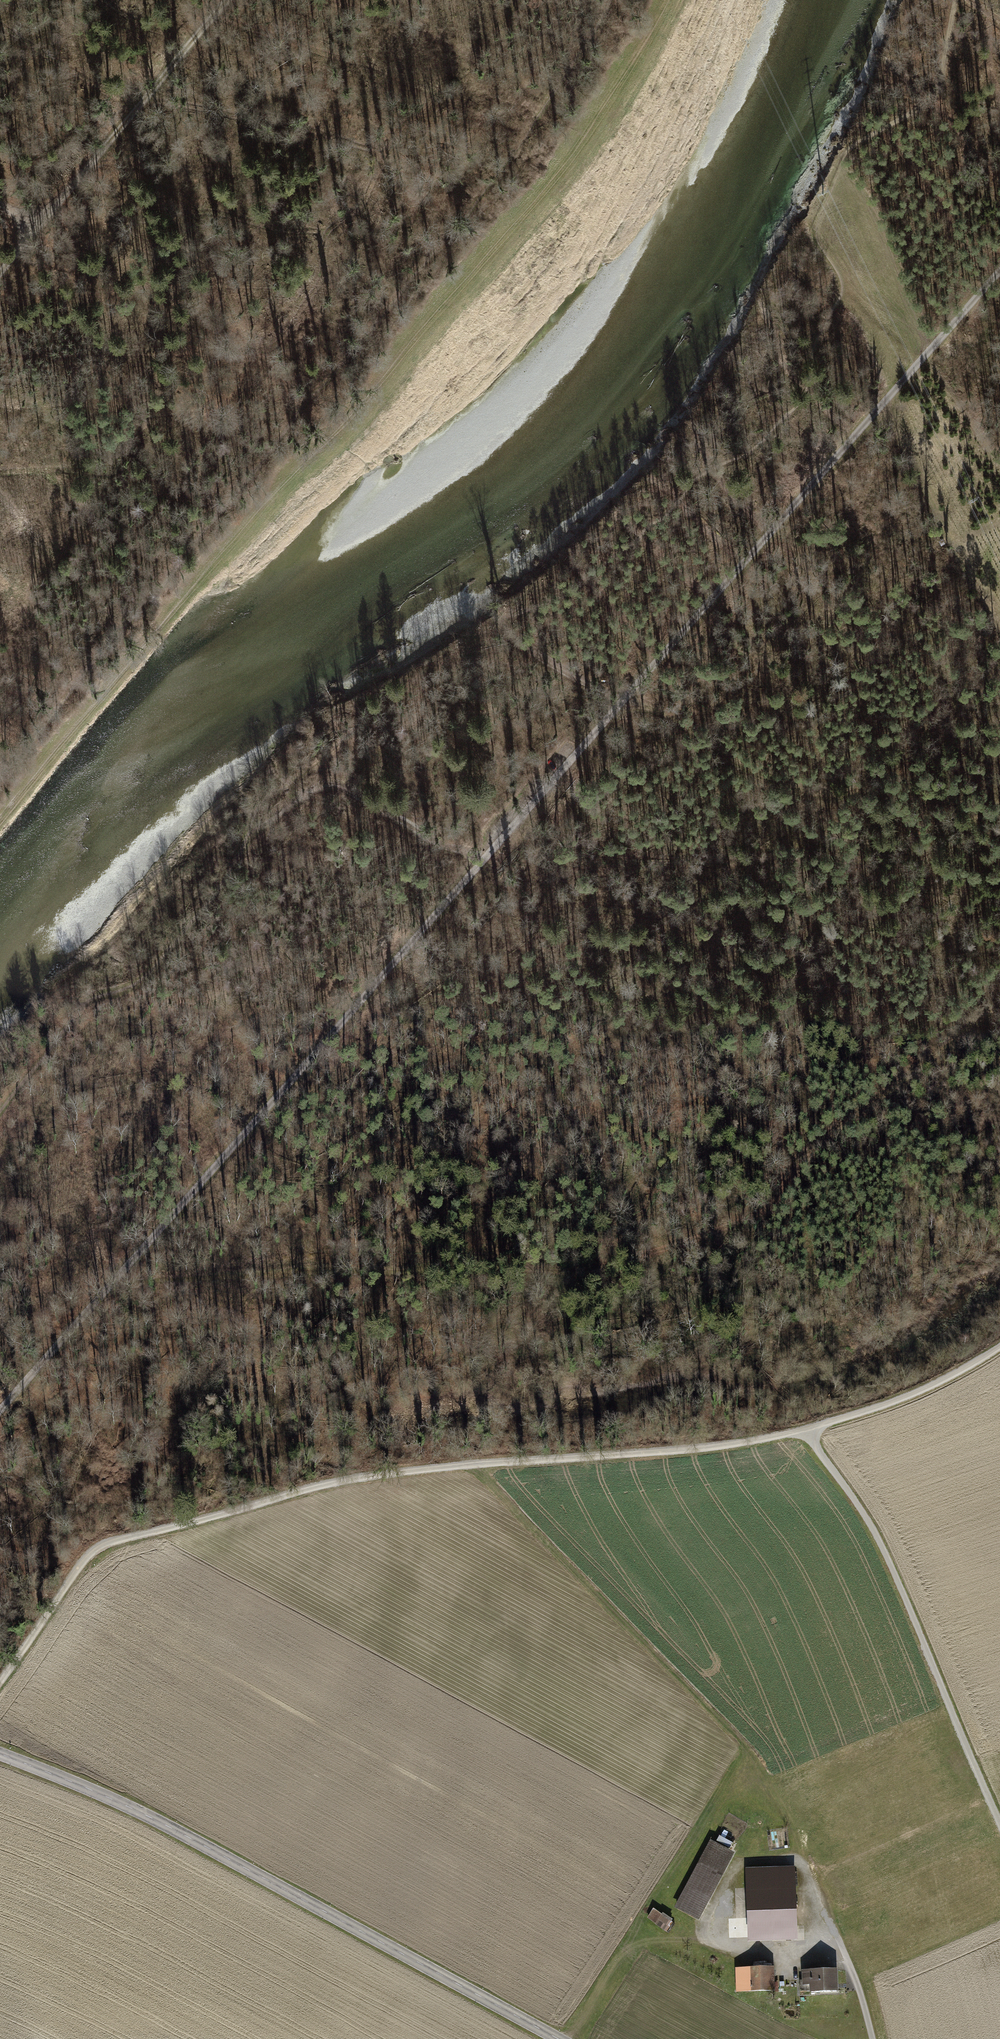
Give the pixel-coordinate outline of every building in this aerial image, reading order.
[(733,1842),(726,1838),(722,1845),(729,1849),(733,1842)] [(713,1842),(677,1909),(693,1917),(729,1851),(713,1842)] [(793,1870),(761,1872),(761,1886),(794,1885),(793,1870)] [(747,1872),(749,1937),(772,1936),(772,1930),(795,1930),(794,1885),(761,1886),(761,1872),(747,1872)] [(661,1915),(654,1910),(648,1917),(655,1923),(661,1915)] [(737,1969),(738,1991),(770,1990),(770,1968),(737,1969)] [(800,1985),(800,1992),(811,1991),(811,1992),(836,1991),(835,1970),(803,1971),(804,1985),(800,1985)]
